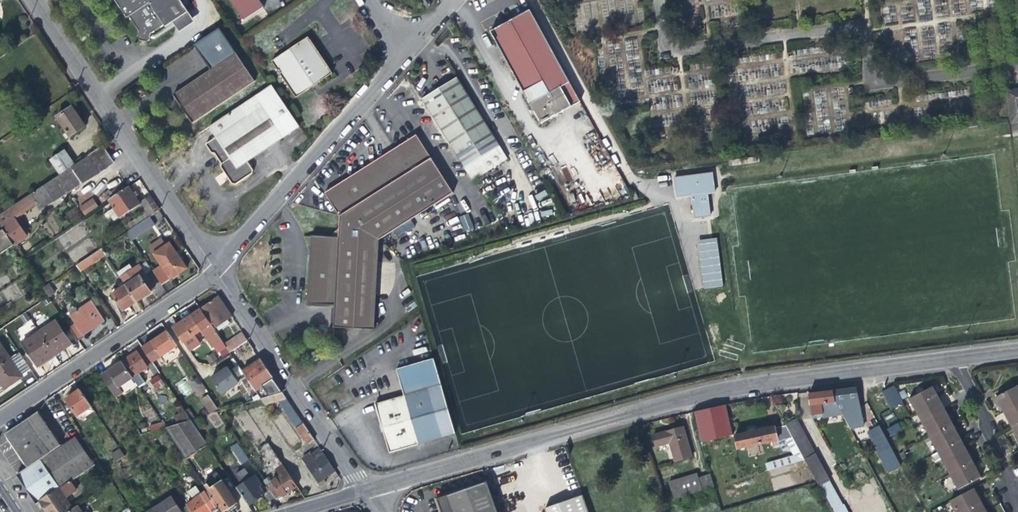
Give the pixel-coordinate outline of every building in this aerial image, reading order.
[(179,0),(124,0),(117,5),(122,13),(127,21),(130,20),(139,35),(138,39),(141,44),(147,45),(150,43),(152,37),(165,28),(166,31),(189,15),(179,0)] [(244,23),(263,11),(256,0),(228,0),(244,23)] [(514,21),(492,34),(543,125),(581,104),(531,12),(514,21)] [(186,112),(193,122),(254,82),(219,29),(195,45),(211,70),(174,94),(186,112)] [(271,65),(296,101),(332,77),(320,59),(308,40),(271,65)] [(423,101),(466,168),(500,147),(457,80),(423,101)] [(208,127),(216,138),(205,145),(211,154),(215,155),(223,166),(222,170),(232,185),(236,186),(250,176),(251,172),(245,164),(274,144),(299,127),(271,85),(208,127)] [(1009,92),(1014,123),(1017,122),(1017,91),(1009,92)] [(57,118),(69,138),(85,127),(79,118),(72,107),(57,118)] [(35,117),(25,124),(29,130),(32,128),(34,131),(41,127),(35,117)] [(21,135),(29,130),(25,124),(17,129),(21,135)] [(378,160),(327,193),(342,216),(341,228),(335,234),(331,239),(313,238),(309,305),(321,306),(337,307),(336,329),(375,331),(379,272),(383,272),(383,265),(379,265),(381,239),(405,224),(407,226),(412,223),(411,220),(455,192),(418,135),(378,160)] [(75,165),(59,175),(0,215),(0,225),(3,229),(14,245),(15,247),(27,238),(15,219),(37,204),(41,210),(113,165),(108,157),(102,147),(75,165)] [(49,160),(59,175),(75,165),(65,150),(49,160)] [(698,218),(713,216),(710,194),(718,193),(715,173),(678,178),(680,198),(695,196),(698,218)] [(129,187),(109,201),(113,206),(108,210),(115,220),(140,203),(135,196),(129,187)] [(128,232),(160,211),(150,196),(141,203),(146,211),(124,226),(128,232)] [(85,216),(98,206),(92,198),(79,207),(85,216)] [(75,208),(66,212),(71,222),(80,217),(75,208)] [(14,245),(3,229),(0,232),(0,255),(14,245)] [(720,242),(701,244),(706,289),(726,286),(720,242)] [(154,254),(171,280),(187,269),(179,257),(170,244),(154,254)] [(106,257),(101,250),(77,266),(82,273),(106,257)] [(120,278),(125,285),(137,303),(148,296),(153,293),(152,291),(156,289),(151,282),(152,281),(141,264),(134,268),(135,268),(120,278)] [(49,285),(43,289),(49,297),(49,298),(55,294),(49,285)] [(131,307),(137,303),(125,285),(111,295),(123,313),(131,307)] [(216,328),(231,318),(225,309),(218,297),(202,307),(216,328)] [(64,320),(78,341),(83,337),(81,333),(88,329),(93,326),(95,329),(104,322),(90,302),(78,310),(75,306),(66,311),(69,316),(64,320)] [(218,352),(225,348),(223,344),(199,310),(185,319),(172,328),(183,343),(200,331),(208,337),(218,352)] [(55,322),(39,333),(54,355),(63,350),(70,344),(55,322)] [(176,347),(166,332),(157,338),(149,344),(158,358),(176,347)] [(241,332),(223,344),(225,348),(228,353),(247,341),(241,332)] [(46,360),(54,355),(39,333),(23,345),(38,366),(46,360)] [(4,389),(22,377),(21,375),(30,369),(18,352),(9,358),(0,344),(0,384),(4,389)] [(130,356),(120,363),(131,378),(147,368),(150,372),(154,369),(141,348),(130,356)] [(210,363),(217,359),(213,353),(206,357),(210,363)] [(306,445),(313,441),(282,394),(269,374),(259,359),(241,371),(264,407),(277,403),(306,445)] [(458,435),(436,359),(398,370),(406,398),(377,407),(390,454),(428,444),(458,435)] [(131,378),(120,363),(112,368),(99,377),(110,392),(115,400),(122,396),(117,387),(131,378)] [(218,373),(210,379),(220,395),(237,384),(226,368),(218,373)] [(149,380),(155,390),(165,384),(159,374),(149,380)] [(199,396),(207,391),(197,377),(189,383),(199,396)] [(1004,413),(1017,405),(1017,385),(996,398),(1000,406),(1004,413)] [(882,392),(885,399),(897,392),(894,386),(882,392)] [(909,399),(921,421),(944,409),(942,405),(936,393),(932,387),(924,392),(922,387),(915,391),(917,395),(909,399)] [(824,417),(852,412),(853,420),(861,419),(856,388),(836,391),(810,394),(812,415),(824,413),(824,417)] [(77,418),(91,408),(78,389),(71,394),(64,399),(77,418)] [(900,397),(897,392),(885,399),(888,404),(900,397)] [(207,396),(200,401),(209,414),(215,409),(207,396)] [(903,403),(900,397),(888,404),(891,409),(903,403)] [(1004,413),(1009,422),(1012,428),(1017,425),(1017,405),(1004,413)] [(171,418),(176,425),(187,418),(179,406),(174,409),(177,413),(171,418)] [(701,443),(733,436),(725,407),(693,413),(701,443)] [(921,421),(929,437),(953,425),(949,418),(944,409),(921,421)] [(36,412),(27,419),(40,439),(49,432),(36,412)] [(216,414),(210,417),(214,427),(221,424),(216,414)] [(206,445),(187,418),(176,425),(166,428),(163,429),(185,460),(206,445)] [(40,439),(27,419),(4,434),(15,451),(27,468),(59,447),(49,432),(40,439)] [(791,421),(785,424),(804,459),(815,453),(796,419),(791,421)] [(149,433),(163,429),(160,423),(148,427),(149,433)] [(891,436),(901,430),(897,423),(887,429),(891,436)] [(798,463),(805,461),(804,459),(785,424),(765,428),(755,431),(748,432),(734,436),(738,451),(770,443),(777,442),(779,446),(784,453),(791,451),(798,463)] [(929,437),(937,452),(961,439),(956,431),(953,425),(929,437)] [(902,467),(879,426),(868,432),(881,456),(882,456),(888,467),(889,467),(892,472),(902,467)] [(654,438),(656,449),(670,445),(675,463),(692,459),(683,429),(670,433),(654,438)] [(71,510),(64,498),(58,490),(66,485),(94,466),(74,437),(59,447),(27,468),(15,476),(26,493),(35,506),(39,503),(46,511),(68,511),(71,510)] [(937,452),(941,459),(965,447),(963,443),(961,439),(937,452)] [(270,483),(266,486),(274,498),(275,500),(280,497),(281,499),(290,492),(296,488),(266,444),(259,449),(277,476),(270,482),(270,483)] [(941,459),(949,475),(973,462),(969,455),(965,447),(941,459)] [(111,465),(124,457),(117,448),(105,456),(111,465)] [(335,479),(337,477),(319,449),(310,455),(309,453),(301,459),(317,484),(323,481),(328,478),(332,475),(335,479)] [(252,466),(241,451),(234,456),(245,471),(252,466)] [(831,481),(815,453),(804,459),(805,461),(820,487),(831,481)] [(769,472),(794,464),(792,457),(767,464),(769,472)] [(977,469),(973,462),(949,475),(956,489),(981,476),(977,469)] [(206,490),(219,509),(221,511),(226,511),(231,509),(238,504),(215,473),(201,483),(206,490)] [(267,503),(274,498),(266,486),(263,488),(254,475),(235,488),(248,507),(256,502),(263,497),(267,503)] [(674,500),(714,488),(710,476),(699,480),(697,475),(669,484),(674,500)] [(820,487),(833,511),(848,511),(831,481),(820,487)] [(486,484),(437,501),(441,511),(496,511),(486,484)] [(72,493),(66,485),(58,490),(64,498),(72,493)] [(191,497),(199,492),(196,486),(187,491),(191,497)] [(956,511),(986,511),(981,502),(974,489),(951,502),(956,511)] [(219,509),(206,490),(185,504),(190,511),(214,511),(219,509)] [(582,496),(564,502),(544,509),(545,511),(587,511),(582,496)] [(157,506),(161,511),(179,511),(169,498),(157,506)]
